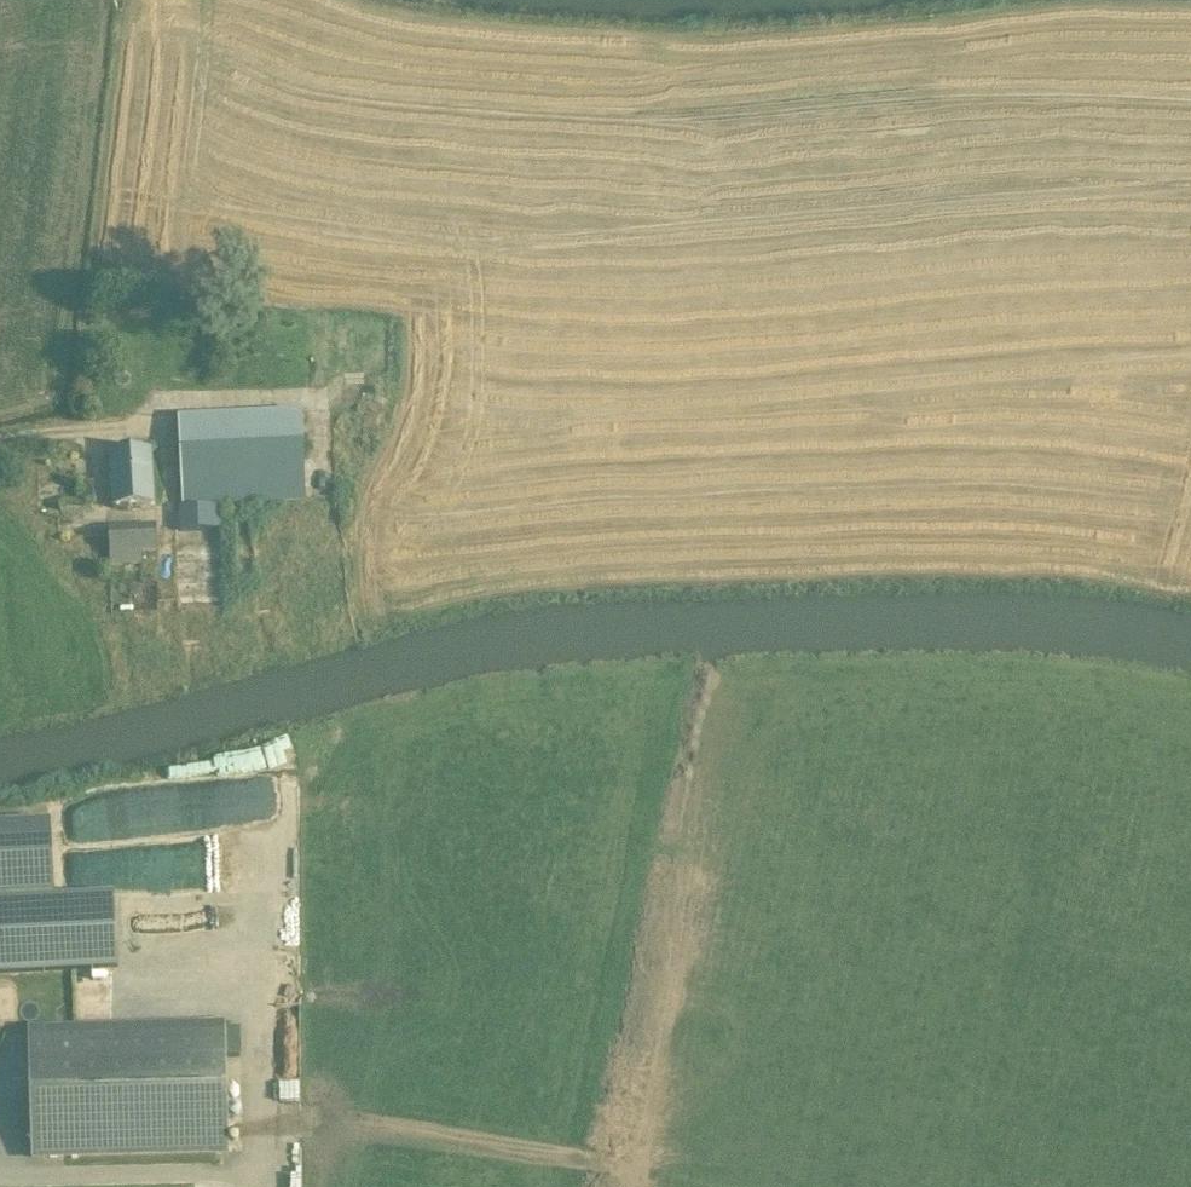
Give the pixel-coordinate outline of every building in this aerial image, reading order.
[(219,418),(178,420),(182,509),(223,507),(306,503),(303,414),(219,418)] [(112,508),(154,506),(151,453),(110,455),(112,508)] [(111,569),(142,567),(141,555),(158,555),(155,527),(109,530),(111,569)] [(52,895),(48,819),(0,822),(0,898),(52,895)] [(118,969),(114,896),(0,902),(0,976),(118,969)] [(225,1029),(219,1029),(30,1034),(33,1157),(219,1152),(228,1151),(225,1029)]
